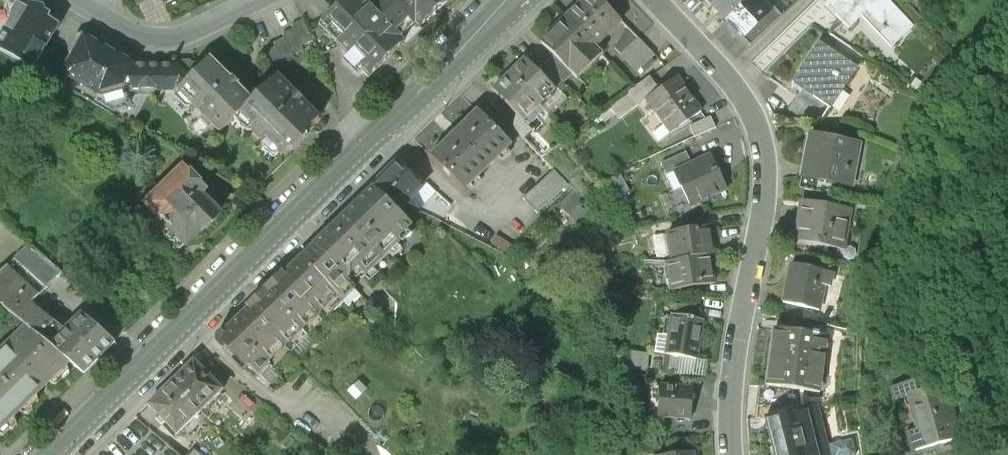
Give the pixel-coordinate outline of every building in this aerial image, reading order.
[(391,14),(377,0),(372,0),(367,5),(362,0),(345,0),(321,23),(351,53),(377,27),(391,14)] [(421,16),(405,0),(391,14),(377,27),(392,43),(421,16)] [(391,14),(405,0),(377,0),(391,14)] [(421,16),(425,21),(446,0),(405,0),(421,16)] [(565,21),(594,49),(619,25),(595,0),(586,0),(565,21)] [(709,3),(724,19),(745,0),(712,0),(709,3)] [(758,0),(745,0),(724,19),(742,39),(770,13),(758,0)] [(824,3),(847,27),(860,14),(891,47),(912,27),(886,0),(828,0),(824,3)] [(42,3),(18,43),(53,65),(78,25),(42,3)] [(265,53),(275,74),(286,69),(284,65),(296,59),(294,55),(305,50),(303,46),(314,42),(304,20),(292,26),(294,30),(283,35),(285,39),(274,44),(276,47),(265,53)] [(601,56),(594,49),(565,21),(541,45),(553,57),(572,76),(576,80),(601,56)] [(397,48),(392,43),(377,27),(351,53),(371,74),(397,48)] [(118,96),(126,83),(137,64),(143,54),(103,37),(83,79),(118,96)] [(621,56),(637,73),(655,56),(639,39),(621,56)] [(789,81),(828,107),(855,66),(815,40),(789,81)] [(553,57),(544,65),(563,85),(572,76),(553,57)] [(181,89),(176,94),(217,136),(238,115),(250,103),(208,62),(195,75),(181,89)] [(522,63),(507,78),(536,107),(552,92),(534,75),(522,63)] [(137,64),(126,83),(134,87),(134,90),(181,89),(195,75),(195,64),(137,64)] [(554,94),(563,85),(544,65),(534,75),(552,92),(554,94)] [(275,78),(250,103),(238,115),(253,130),(251,132),(251,138),(259,145),(264,140),(281,158),(287,152),(294,152),(308,138),(305,135),(318,122),(275,78)] [(521,122),(536,107),(507,78),(492,93),(521,122)] [(647,101),(661,91),(651,78),(629,93),(630,95),(639,107),(647,101)] [(661,91),(647,101),(671,134),(703,110),(679,78),(661,91)] [(620,121),(639,107),(630,95),(601,116),(606,124),(617,116),(620,121)] [(475,113),(431,157),(464,191),(508,147),(475,113)] [(715,130),(710,119),(690,129),(695,139),(715,130)] [(805,131),(796,175),(800,176),(831,183),(849,187),(859,142),(805,131)] [(665,177),(674,173),(691,165),(686,154),(660,166),(665,177)] [(691,165),(674,173),(691,208),(726,191),(709,156),(691,165)] [(163,230),(169,224),(190,245),(225,212),(206,192),(210,187),(186,162),(146,200),(148,202),(140,210),(141,219),(151,229),(163,230)] [(398,167),(375,189),(399,213),(422,191),(398,167)] [(525,198),(538,212),(567,185),(554,171),(525,198)] [(828,194),(831,183),(800,176),(797,187),(828,194)] [(375,189),(316,248),(348,281),(361,268),(368,276),(403,242),(400,239),(412,227),(399,213),(375,189)] [(574,193),(560,207),(575,222),(589,208),(574,193)] [(843,199),(842,208),(850,209),(852,201),(843,199)] [(798,200),(791,240),(843,250),(850,209),(842,208),(798,200)] [(671,234),(675,262),(710,256),(716,255),(711,227),(671,234)] [(497,235),(492,243),(507,253),(512,244),(497,235)] [(38,337),(53,321),(29,303),(59,274),(25,247),(0,272),(0,306),(25,326),(38,337)] [(353,287),(348,281),(316,248),(304,259),(287,276),(284,273),(279,277),(266,290),(307,332),(353,287)] [(715,285),(710,256),(675,262),(669,263),(674,292),(715,285)] [(788,266),(780,305),(817,313),(823,288),(829,290),(832,276),(788,266)] [(262,376),(307,332),(266,290),(254,301),(250,306),(254,310),(233,330),(222,342),(234,355),(247,368),(251,364),(262,376)] [(676,307),(674,319),(698,323),(701,307),(676,307)] [(62,330),(53,321),(38,337),(68,362),(83,375),(112,343),(79,312),(62,330)] [(674,319),(668,356),(698,361),(704,324),(698,323),(674,319)] [(0,351),(0,396),(16,413),(68,362),(38,337),(25,326),(0,351)] [(771,330),(764,388),(818,395),(826,337),(771,330)] [(195,360),(172,382),(200,411),(223,390),(195,360)] [(177,433),(200,411),(172,382),(149,404),(177,433)] [(920,383),(888,392),(891,404),(905,400),(914,434),(908,436),(913,453),(959,441),(947,400),(940,402),(936,389),(923,393),(920,383)] [(661,388),(659,417),(690,419),(692,390),(661,388)] [(16,413),(0,396),(0,429),(16,413)] [(770,454),(827,454),(815,408),(762,421),(770,454)] [(239,439),(250,426),(241,419),(230,431),(239,439)] [(831,454),(854,454),(850,442),(829,447),(831,454)]
